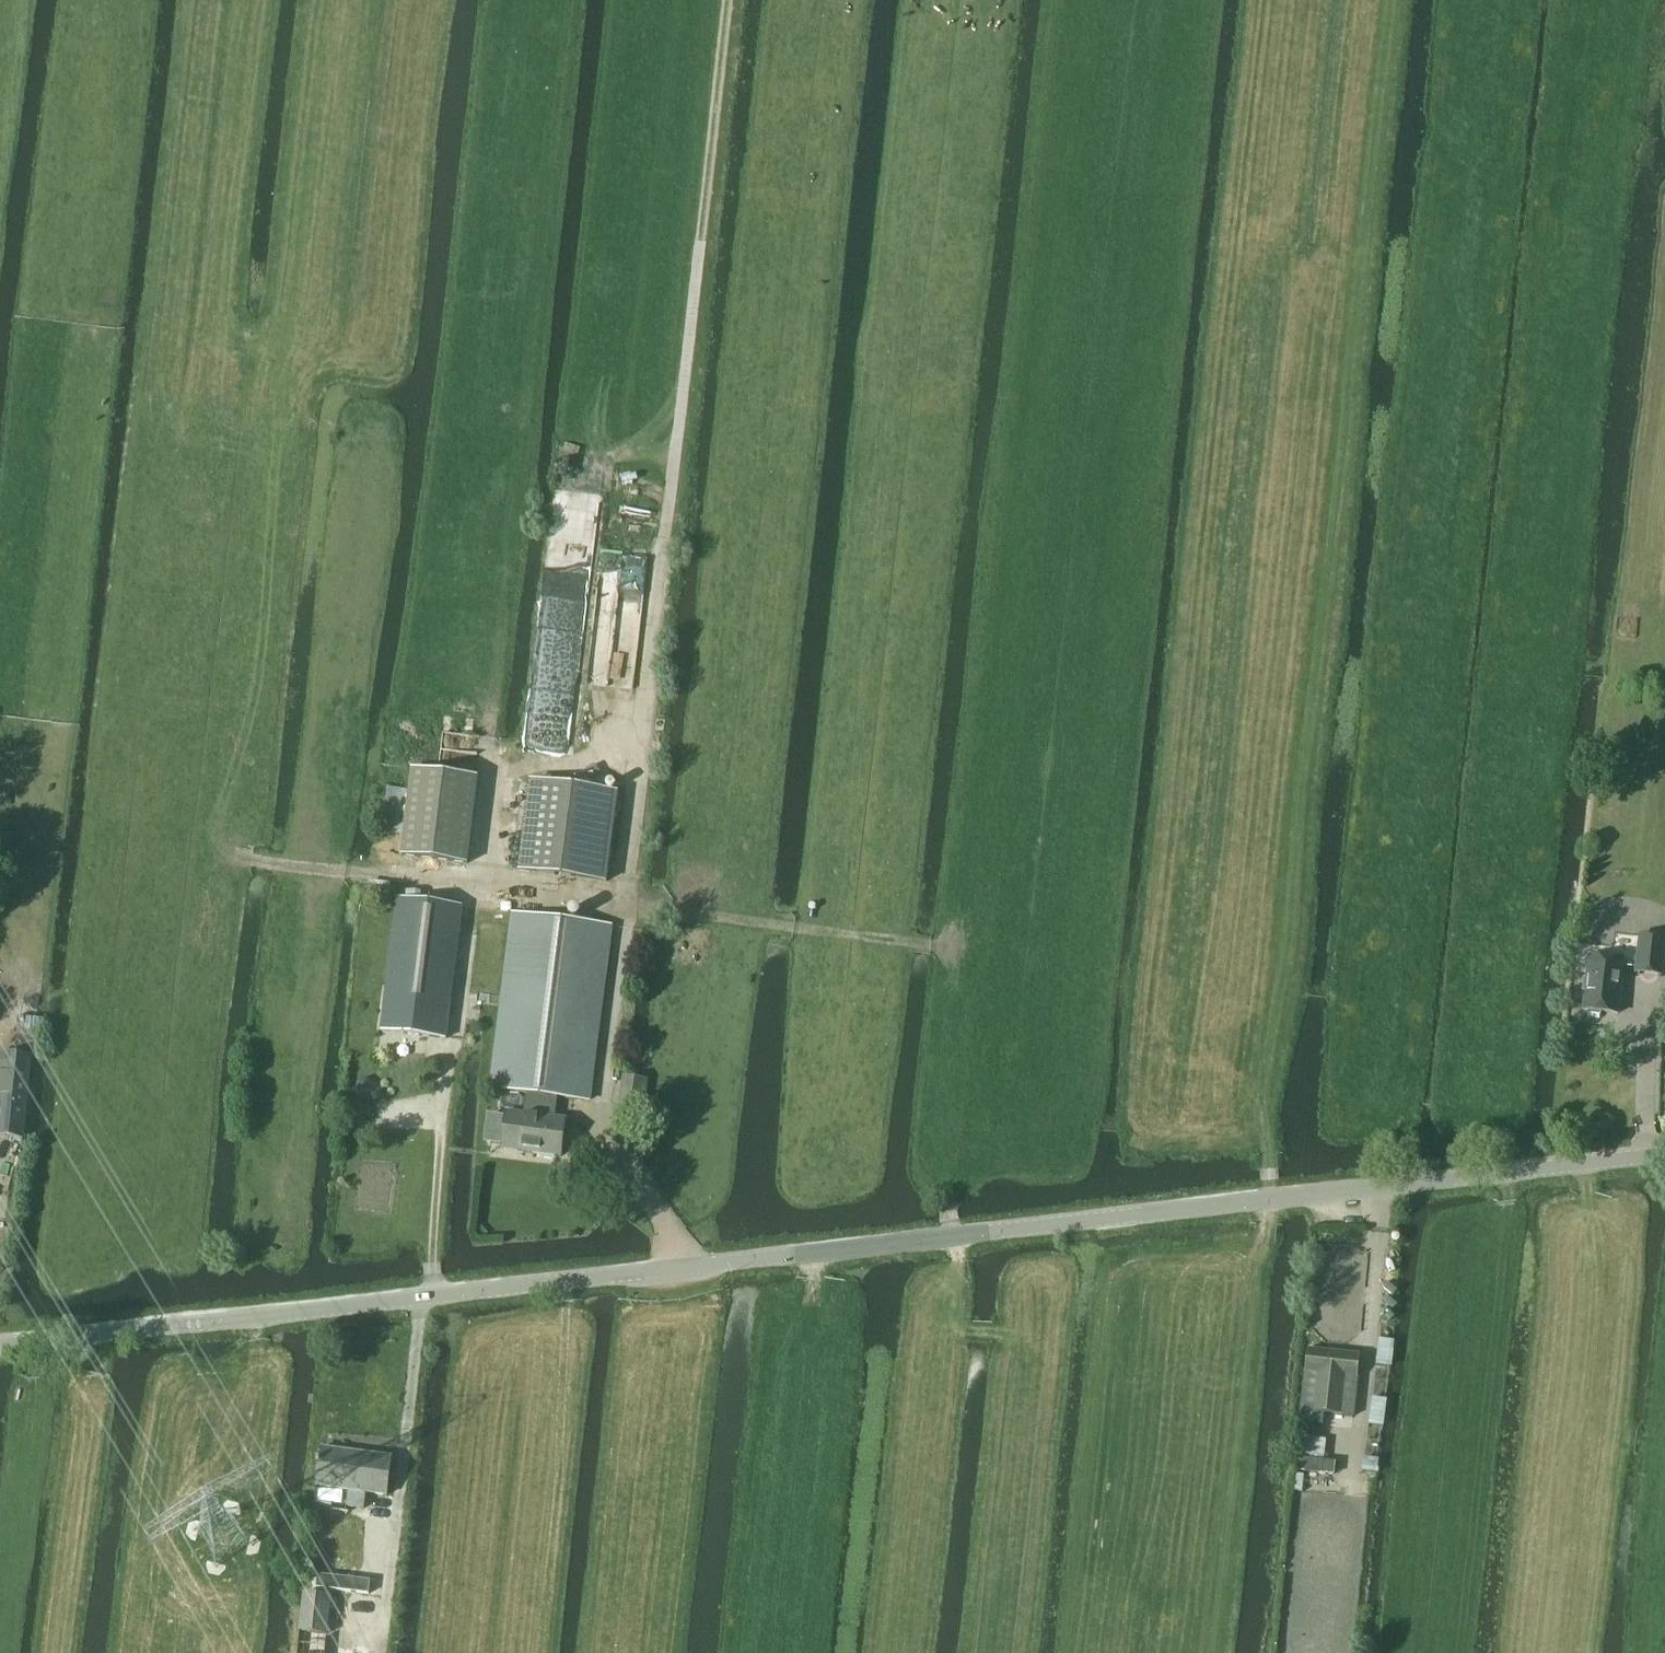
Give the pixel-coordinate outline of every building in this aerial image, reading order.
[(413,768),(402,858),(469,866),(479,776),(413,768)] [(530,781),(518,872),(608,883),(619,792),(530,781)] [(397,898),(380,1031),(427,1037),(445,1039),(462,908),(462,907),(443,904),(397,898)] [(496,1055),(492,1088),(526,1093),(523,1114),(506,1112),(502,1149),(560,1156),(565,1120),(550,1118),(553,1096),(588,1101),(610,926),(536,917),(515,914),(513,914),(496,1055)] [(1639,936),(1635,972),(1661,975),(1664,939),(1639,936)] [(1617,1011),(1623,954),(1611,953),(1610,957),(1588,955),(1586,976),(1583,975),(1582,988),(1585,988),(1583,1007),(1587,1007),(1587,1011),(1600,1012),(1600,1009),(1617,1011)] [(22,1141),(30,1057),(0,1054),(0,1139),(22,1141)] [(624,1077),(620,1107),(628,1108),(643,1110),(646,1080),(643,1079),(631,1078),(626,1077),(624,1077)] [(1305,1375),(1300,1423),(1322,1426),(1323,1415),(1342,1416),(1353,1417),(1358,1378),(1360,1356),(1307,1351),(1305,1373),(1305,1375)] [(319,1465),(316,1486),(348,1491),(346,1504),(364,1506),(366,1493),(386,1496),(391,1457),(321,1448),(320,1459),(317,1459),(317,1464),(319,1465)]
